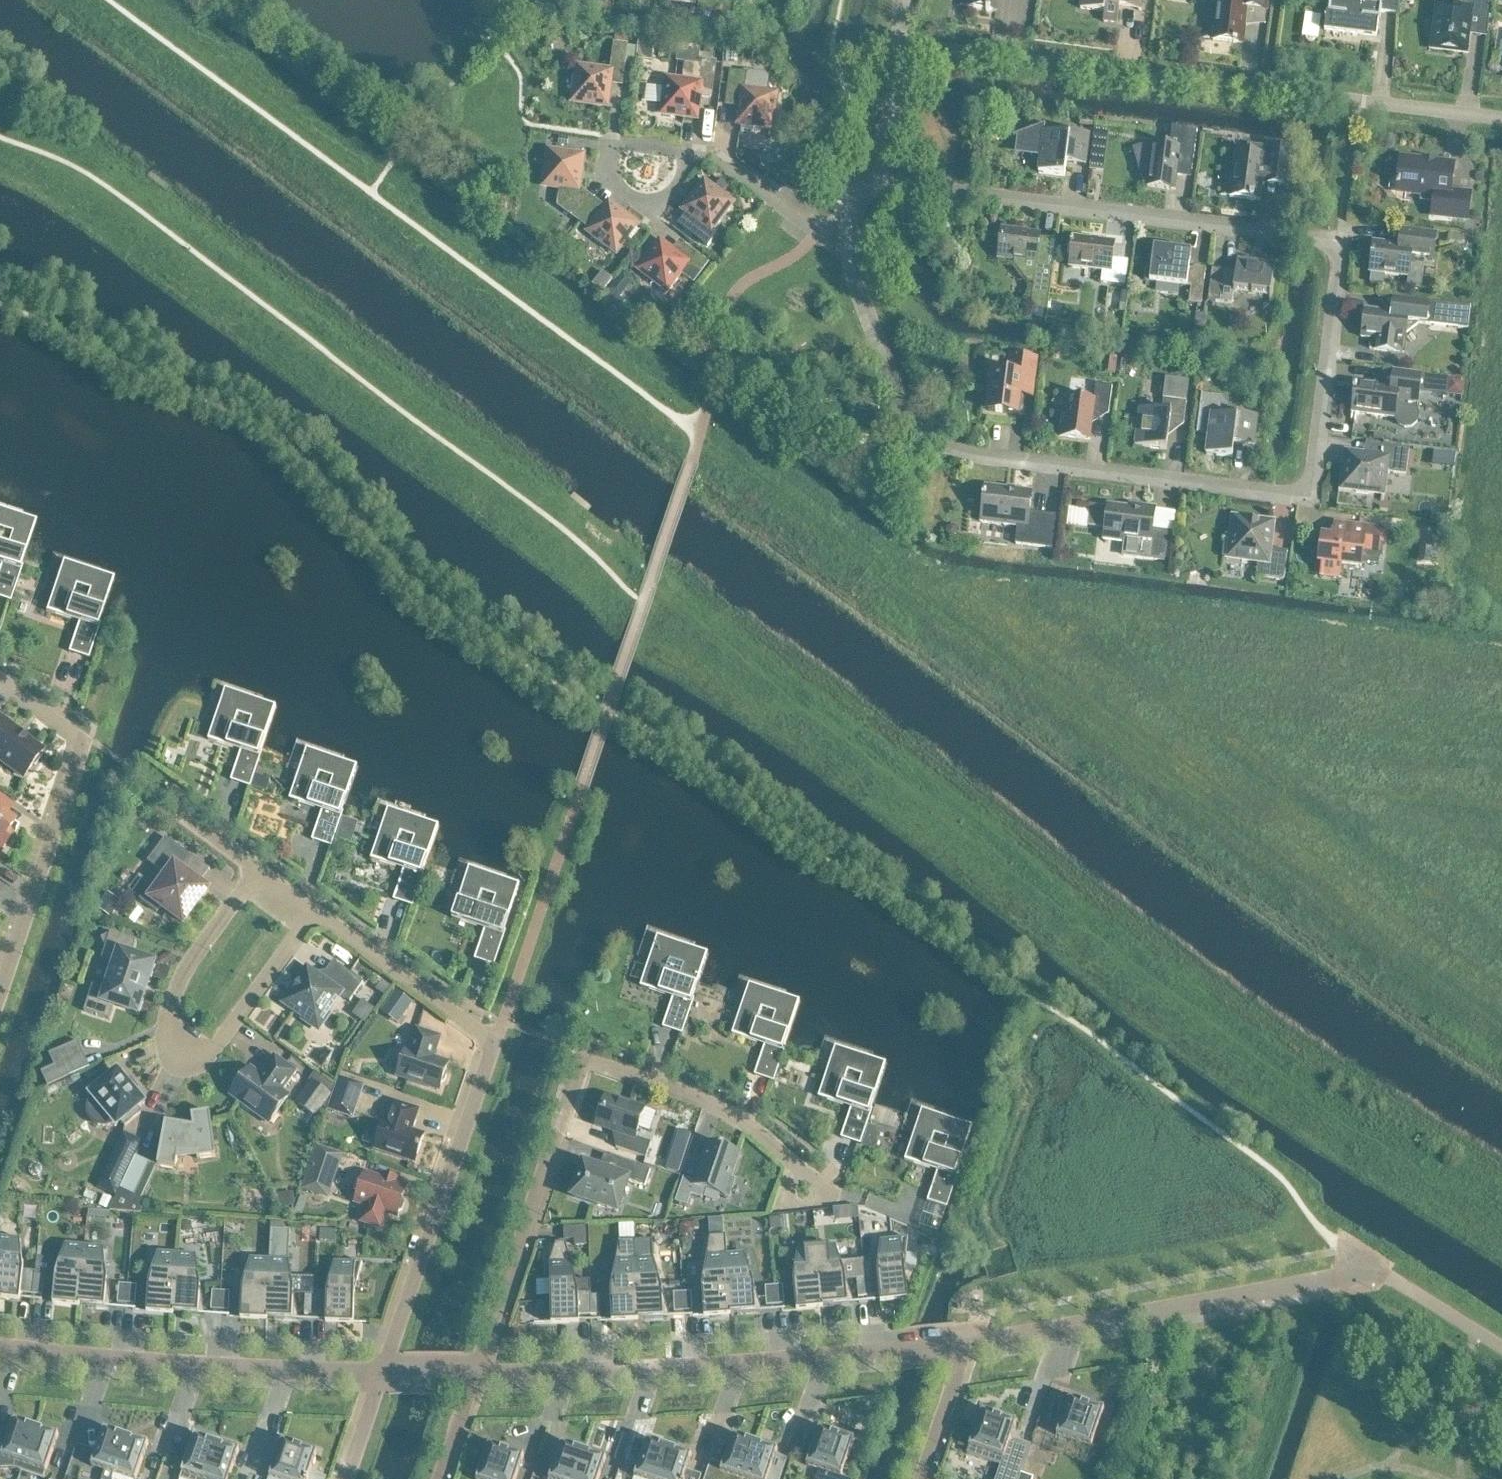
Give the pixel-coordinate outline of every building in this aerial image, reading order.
[(966,10),(997,14),(998,0),(968,0),(966,10)] [(1143,0),(1082,0),(1081,11),(1105,14),(1103,24),(1118,26),(1120,10),(1141,13),(1143,0)] [(1267,13),(1269,0),(1218,0),(1216,18),(1214,18),(1212,30),(1214,30),(1213,42),(1243,46),(1247,10),(1267,13)] [(1398,0),(1375,0),(1374,8),(1330,3),(1328,16),(1326,15),(1324,35),(1376,41),(1379,23),(1380,23),(1381,14),(1398,16),(1398,0)] [(1492,0),(1451,0),(1450,7),(1437,5),(1432,51),(1467,55),(1471,17),(1489,20),(1492,0)] [(697,8),(689,7),(689,14),(696,15),(697,8)] [(617,40),(613,63),(626,65),(629,42),(617,40)] [(637,62),(652,63),(654,46),(654,43),(639,42),(639,44),(637,62)] [(678,49),(676,64),(684,65),(699,67),(701,51),(678,49)] [(738,66),(739,57),(728,55),(727,64),(738,66)] [(663,91),(661,106),(664,106),(663,116),(697,120),(700,97),(711,99),(716,65),(704,63),(703,67),(699,67),(684,65),(682,83),(667,81),(666,91),(663,91)] [(607,108),(610,87),(613,71),(595,69),(595,72),(578,69),(577,79),(574,78),(572,94),(575,94),(573,103),(607,108)] [(777,97),(767,95),(769,81),(766,77),(746,74),(745,77),(731,75),(727,102),(741,104),(738,126),(772,130),(777,97)] [(1069,134),(1069,138),(1044,135),(1045,131),(1046,130),(1045,128),(1013,139),(1014,142),(1023,138),(1021,152),(1041,154),(1039,175),(1065,178),(1066,165),(1086,167),(1090,137),(1069,134)] [(1170,148),(1153,146),(1152,149),(1134,155),(1139,171),(1145,172),(1143,184),(1148,185),(1147,189),(1175,192),(1177,177),(1192,172),(1197,132),(1172,129),(1170,148)] [(1104,166),(1107,142),(1093,140),(1090,165),(1104,166)] [(1235,156),(1230,199),(1260,203),(1264,173),(1290,177),(1293,153),(1248,148),(1247,157),(1235,156)] [(584,158),(549,154),(545,188),(561,190),(558,208),(573,219),(585,203),(578,198),(584,158)] [(1452,218),(1467,220),(1469,196),(1452,194),(1448,189),(1449,182),(1451,182),(1453,166),(1436,164),(1433,167),(1425,166),(1423,162),(1402,160),(1399,183),(1398,182),(1397,187),(1399,187),(1406,195),(1422,197),(1422,202),(1434,203),(1432,218),(1452,221),(1452,218)] [(715,234),(712,232),(727,212),(731,211),(731,207),(732,205),(730,203),(729,200),(726,200),(705,184),(684,212),(705,228),(698,237),(708,244),(715,234)] [(626,241),(629,243),(637,231),(635,230),(637,227),(609,206),(602,216),(592,209),(581,224),(590,231),(588,234),(596,240),(594,242),(607,251),(609,249),(616,255),(626,241)] [(1052,260),(1037,259),(1040,237),(1021,235),(1021,232),(1002,230),(998,261),(1015,263),(1014,266),(1029,284),(1035,285),(1032,312),(1046,313),(1052,260)] [(1371,259),(1373,259),(1370,285),(1384,286),(1385,276),(1408,279),(1407,289),(1421,291),(1424,264),(1433,265),(1437,236),(1409,232),(1407,248),(1373,244),(1371,259)] [(1451,235),(1450,243),(1462,245),(1463,237),(1451,235)] [(1101,285),(1125,288),(1128,263),(1113,261),(1115,244),(1073,239),(1070,269),(1103,273),(1101,285)] [(681,274),(694,284),(708,265),(698,258),(691,267),(660,244),(640,272),(661,287),(661,291),(662,291),(666,291),(668,292),(669,291),(673,290),(673,289),(672,286),(681,274)] [(1191,254),(1168,251),(1154,249),(1152,268),(1147,268),(1145,283),(1191,289),(1190,301),(1202,303),(1206,271),(1194,269),(1193,272),(1189,271),(1191,254)] [(971,277),(974,261),(959,258),(956,274),(971,277)] [(1270,299),(1275,265),(1238,260),(1236,274),(1212,271),(1208,302),(1232,305),(1234,294),(1270,299)] [(627,295),(623,287),(615,286),(611,293),(611,295),(614,300),(620,301),(622,301),(627,295)] [(1129,294),(1122,294),(1119,313),(1126,314),(1129,294)] [(1365,312),(1361,339),(1373,341),(1372,349),(1369,349),(1369,350),(1404,355),(1406,336),(1418,327),(1430,329),(1431,322),(1433,304),(1386,298),(1384,314),(1365,312)] [(1459,325),(1458,332),(1467,333),(1471,309),(1461,308),(1459,325)] [(1103,374),(1115,375),(1117,359),(1105,357),(1103,374)] [(1019,396),(1032,398),(1036,362),(1012,359),(1010,376),(994,374),(989,413),(1017,416),(1019,396)] [(1417,411),(1421,377),(1393,373),(1391,389),(1356,385),(1352,415),(1396,420),(1398,427),(1405,430),(1412,429),(1417,424),(1420,418),(1417,411)] [(1429,386),(1430,378),(1421,377),(1420,385),(1429,386)] [(1166,381),(1162,413),(1139,410),(1135,447),(1167,452),(1170,425),(1184,427),(1189,383),(1166,381)] [(1093,414),(1109,416),(1112,388),(1096,386),(1094,402),(1069,399),(1067,417),(1061,416),(1058,438),(1089,442),(1093,414)] [(1237,416),(1236,420),(1226,419),(1227,407),(1221,400),(1203,397),(1203,396),(1202,396),(1197,435),(1198,435),(1198,434),(1209,435),(1206,457),(1232,460),(1234,446),(1254,449),(1258,419),(1237,416)] [(1385,474),(1406,477),(1409,451),(1381,447),(1379,460),(1347,455),(1342,490),(1356,492),(1356,494),(1369,495),(1370,493),(1382,495),(1385,474)] [(1015,546),(1053,551),(1057,521),(1029,518),(1032,494),(985,488),(981,524),(1018,528),(1015,546)] [(1168,534),(1153,532),(1156,510),(1142,508),(1141,512),(1108,508),(1107,510),(1092,508),(1090,529),(1105,531),(1103,541),(1126,544),(1125,557),(1141,560),(1164,563),(1168,534)] [(0,567),(0,568),(0,598),(9,601),(35,522),(0,510),(0,531),(12,535),(7,549),(0,546),(0,567)] [(1257,578),(1284,581),(1288,553),(1270,551),(1273,525),(1233,520),(1231,543),(1224,542),(1222,559),(1259,563),(1257,578)] [(1379,557),(1381,540),(1391,541),(1392,527),(1359,523),(1359,528),(1335,524),(1333,539),(1322,537),(1318,565),(1322,566),(1321,578),(1341,580),(1342,568),(1361,571),(1363,555),(1379,557)] [(946,535),(948,539),(953,541),(957,538),(958,534),(956,530),(952,528),(947,530),(946,535)] [(1440,568),(1444,532),(1429,530),(1425,566),(1440,568)] [(63,562),(46,613),(78,624),(69,652),(87,658),(113,579),(63,562)] [(209,742),(241,753),(232,780),(250,786),(254,775),(276,708),(226,691),(209,742)] [(23,778),(32,766),(34,768),(42,757),(40,755),(42,753),(18,735),(20,733),(0,718),(0,762),(23,778)] [(307,750),(290,801),(322,812),(313,840),(331,846),(358,768),(307,750)] [(271,781),(254,775),(250,786),(267,792),(271,781)] [(388,810),(371,861),(404,872),(394,899),(412,906),(439,827),(388,810)] [(18,829),(0,816),(0,853),(18,829)] [(336,841),(351,846),(357,826),(343,821),(336,841)] [(152,886),(141,902),(158,914),(162,908),(184,924),(207,892),(182,873),(192,858),(166,839),(148,864),(168,878),(159,890),(152,886)] [(469,869),(452,920),(485,931),(475,959),(494,965),(520,887),(469,869)] [(110,920),(116,912),(102,902),(96,910),(110,920)] [(137,943),(111,934),(110,936),(102,940),(106,948),(102,960),(116,965),(108,991),(93,986),(84,1013),(110,1022),(115,1007),(138,1014),(144,997),(145,998),(150,983),(149,982),(154,965),(132,958),(137,943)] [(682,1033),(708,955),(657,938),(640,988),(673,999),(664,1027),(682,1033)] [(350,1003),(364,984),(338,965),(329,978),(328,977),(326,976),(319,977),(318,979),(308,971),(285,1004),(305,1018),(303,1021),(319,1031),(329,1016),(327,1014),(339,996),(350,1003)] [(384,997),(390,988),(382,983),(376,992),(384,997)] [(749,985),(732,1036),(765,1047),(755,1075),(773,1081),(800,1002),(749,985)] [(398,1025),(412,1006),(396,994),(382,1013),(398,1025)] [(449,1065),(433,1060),(440,1039),(417,1032),(410,1052),(407,1051),(398,1078),(440,1092),(442,1084),(445,1083),(447,1076),(446,1073),(449,1065)] [(43,1076),(48,1088),(71,1078),(65,1065),(84,1056),(78,1043),(49,1056),(56,1070),(43,1076)] [(835,1048),(818,1099),(851,1110),(842,1138),(860,1144),(886,1065),(835,1048)] [(282,1094),(297,1073),(275,1057),(265,1071),(267,1073),(262,1079),(250,1070),(231,1096),(268,1122),(286,1097),(282,1094)] [(311,1082),(332,1097),(335,1087),(316,1073),(310,1081),(311,1082)] [(143,1105),(118,1075),(112,1079),(109,1075),(99,1083),(102,1088),(92,1096),(94,1098),(92,1101),(90,1104),(88,1108),(88,1112),(89,1115),(90,1119),(92,1122),(95,1125),(98,1126),(102,1128),(105,1128),(109,1128),(112,1126),(116,1124),(117,1126),(122,1122),(126,1127),(141,1114),(138,1109),(143,1105)] [(64,1096),(84,1086),(80,1076),(59,1087),(64,1096)] [(353,1120),(364,1086),(339,1078),(328,1112),(353,1120)] [(316,1120),(332,1097),(311,1082),(295,1105),(316,1120)] [(636,1139),(645,1111),(606,1098),(597,1126),(621,1135),(616,1149),(646,1160),(651,1144),(636,1139)] [(411,1133),(418,1112),(395,1104),(388,1125),(384,1124),(375,1150),(415,1164),(424,1137),(411,1133)] [(922,1111),(905,1162),(937,1173),(928,1200),(946,1206),(972,1128),(922,1111)] [(217,1158),(210,1115),(192,1117),(194,1129),(184,1129),(184,1128),(166,1124),(158,1168),(176,1171),(179,1155),(197,1156),(198,1161),(217,1158)] [(870,1129),(864,1149),(873,1152),(880,1132),(870,1129)] [(679,1132),(675,1144),(689,1148),(693,1136),(679,1132)] [(141,1143),(124,1135),(99,1189),(116,1197),(141,1143)] [(730,1180),(739,1155),(709,1144),(696,1183),(684,1179),(676,1203),(688,1207),(692,1196),(702,1200),(705,1191),(725,1197),(729,1198),(735,1182),(730,1180)] [(317,1147),(302,1192),(329,1201),(344,1156),(317,1147)] [(359,1164),(361,1158),(351,1154),(349,1161),(359,1164)] [(618,1213),(629,1182),(646,1188),(651,1172),(605,1156),(600,1171),(584,1166),(573,1198),(618,1213)] [(135,1197),(150,1165),(136,1158),(121,1190),(135,1197)] [(670,1158),(666,1170),(680,1175),(684,1163),(670,1158)] [(405,1205),(403,1201),(407,1189),(365,1176),(356,1204),(368,1207),(363,1223),(380,1229),(385,1213),(397,1217),(399,1214),(402,1212),(405,1205)] [(280,1209),(296,1208),(295,1194),(280,1195),(280,1209)] [(832,1207),(833,1223),(862,1222),(862,1206),(832,1207)] [(814,1226),(813,1213),(795,1215),(797,1227),(814,1226)] [(785,1228),(784,1216),(769,1217),(770,1229),(785,1228)] [(587,1228),(566,1229),(565,1241),(575,1241),(575,1247),(588,1247),(587,1228)] [(320,1243),(336,1244),(336,1231),(321,1230),(320,1243)] [(726,1256),(727,1256),(726,1238),(710,1239),(702,1289),(704,1317),(730,1315),(726,1256)] [(21,1241),(0,1239),(0,1298),(21,1301),(21,1295),(34,1297),(36,1278),(36,1274),(24,1273),(21,1241)] [(905,1271),(908,1240),(881,1243),(878,1263),(863,1264),(864,1265),(865,1279),(867,1298),(880,1297),(880,1302),(918,1298),(917,1297),(908,1298),(905,1271)] [(635,1262),(636,1262),(635,1243),(620,1244),(611,1294),(612,1322),(638,1321),(635,1262)] [(36,1274),(36,1278),(44,1278),(44,1281),(56,1283),(54,1304),(80,1306),(85,1248),(66,1246),(61,1262),(59,1267),(52,1265),(50,1261),(37,1260),(36,1274)] [(576,1282),(566,1246),(557,1246),(550,1265),(551,1296),(546,1323),(535,1323),(535,1324),(580,1323),(579,1318),(592,1317),(592,1298),(591,1282),(576,1282)] [(851,1295),(836,1247),(817,1249),(822,1308),(839,1306),(854,1305),(851,1295)] [(110,1299),(104,1249),(85,1248),(80,1306),(97,1308),(111,1309),(110,1299)] [(822,1308),(817,1249),(798,1251),(794,1282),(796,1310),(822,1308)] [(173,1314),(177,1255),(159,1254),(149,1284),(147,1312),(173,1314)] [(204,1306),(196,1257),(177,1255),(173,1314),(191,1316),(191,1315),(205,1316),(204,1306)] [(745,1255),(727,1256),(726,1256),(730,1315),(747,1314),(762,1313),(759,1303),(745,1255)] [(267,1320),(270,1261),(251,1260),(243,1291),(241,1319),(267,1320)] [(297,1311),(289,1262),(270,1261),(267,1320),(284,1321),(299,1321),(297,1311)] [(654,1261),(636,1262),(635,1262),(638,1321),(655,1320),(670,1319),(667,1309),(654,1261)] [(355,1296),(363,1265),(335,1264),(327,1294),(314,1294),(314,1298),(314,1317),(326,1317),(326,1323),(371,1324),(371,1323),(354,1323),(355,1296)] [(855,1266),(856,1280),(865,1279),(864,1265),(855,1266)] [(36,1278),(34,1297),(42,1298),(44,1281),(44,1278),(36,1278)] [(867,1298),(865,1279),(856,1280),(859,1299),(867,1298)] [(127,1305),(128,1286),(119,1286),(118,1305),(127,1305)] [(137,1287),(128,1286),(127,1305),(136,1306),(137,1287)] [(785,1306),(783,1287),(774,1288),(776,1307),(785,1306)] [(776,1307),(774,1288),(765,1288),(767,1307),(776,1307)] [(220,1312),(222,1293),(213,1292),(212,1312),(220,1312)] [(229,1313),(231,1294),(222,1293),(220,1312),(229,1313)] [(692,1293),(683,1294),(684,1313),(693,1313),(692,1293)] [(684,1313),(683,1294),(674,1294),(675,1314),(684,1313)] [(314,1317),(314,1298),(306,1297),(305,1317),(314,1317)] [(600,1298),(592,1298),(592,1317),(601,1317),(600,1298)] [(1091,1449),(1104,1411),(1090,1406),(1090,1408),(1083,1406),(1083,1404),(1069,1399),(1056,1437),(1091,1449)] [(1002,1467),(1017,1423),(1003,1418),(1002,1420),(995,1418),(996,1416),(982,1411),(967,1456),(1002,1467)] [(36,1430),(29,1428),(30,1426),(15,1421),(11,1433),(0,1430),(0,1471),(13,1470),(22,1473),(36,1430)] [(841,1478),(854,1441),(840,1436),(839,1438),(833,1436),(833,1434),(819,1429),(807,1467),(841,1478)] [(59,1436),(44,1431),(44,1433),(36,1430),(22,1473),(40,1478),(45,1478),(59,1436)] [(114,1475),(126,1439),(119,1437),(120,1435),(105,1430),(92,1468),(114,1475)] [(755,1445),(748,1443),(748,1441),(733,1436),(723,1466),(711,1462),(706,1478),(744,1478),(755,1445)] [(217,1446),(209,1444),(210,1442),(195,1437),(181,1478),(206,1478),(217,1446)] [(149,1445),(134,1440),(133,1442),(126,1439),(114,1475),(125,1478),(138,1478),(149,1445)] [(318,1453),(304,1448),(303,1450),(296,1448),(297,1446),(283,1441),(270,1478),(309,1478),(318,1453)] [(669,1450),(662,1448),(662,1446),(647,1441),(634,1478),(635,1478),(659,1478),(669,1450)] [(583,1453),(576,1451),(577,1449),(562,1444),(550,1478),(575,1478),(583,1453)] [(524,1457),(510,1452),(509,1454),(503,1452),(503,1450),(489,1445),(478,1478),(517,1478),(524,1457)] [(778,1451),(763,1446),(762,1448),(755,1445),(744,1478),(769,1478),(778,1451)] [(240,1452),(225,1446),(224,1449),(217,1446),(206,1478),(230,1478),(240,1452)] [(692,1456),(677,1451),(676,1453),(669,1450),(659,1478),(701,1478),(702,1477),(686,1472),(692,1456)] [(591,1454),(591,1456),(583,1453),(575,1478),(600,1478),(606,1459),(591,1454)]
